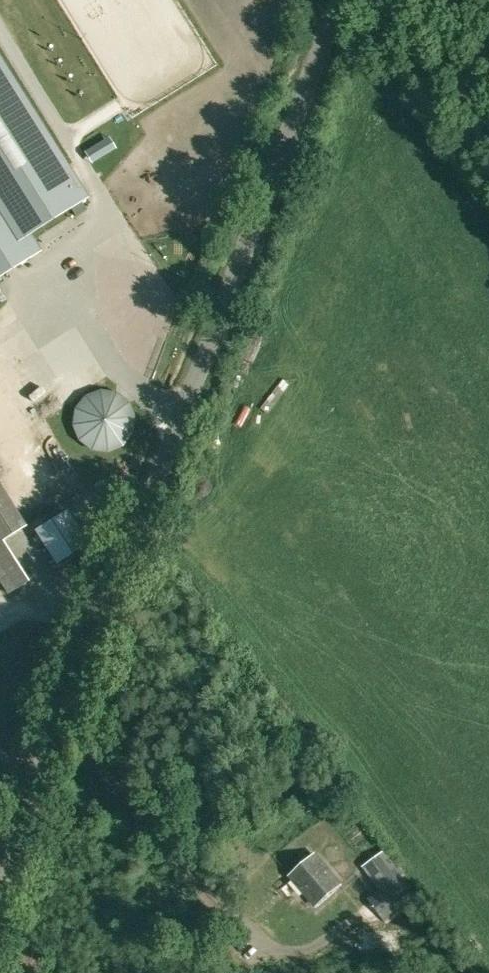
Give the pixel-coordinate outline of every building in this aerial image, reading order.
[(0,58),(0,275),(39,251),(29,235),(87,199),(0,58)] [(92,450),(108,452),(123,446),(133,433),(135,416),(129,401),(116,391),(100,389),(85,396),(75,409),(73,425),(79,440),(92,450)] [(8,593),(57,562),(85,544),(65,511),(36,530),(0,472),(0,580),(8,593)] [(363,866),(381,891),(405,874),(387,848),(363,866)] [(314,854),(290,875),(317,906),(341,885),(314,854)]
